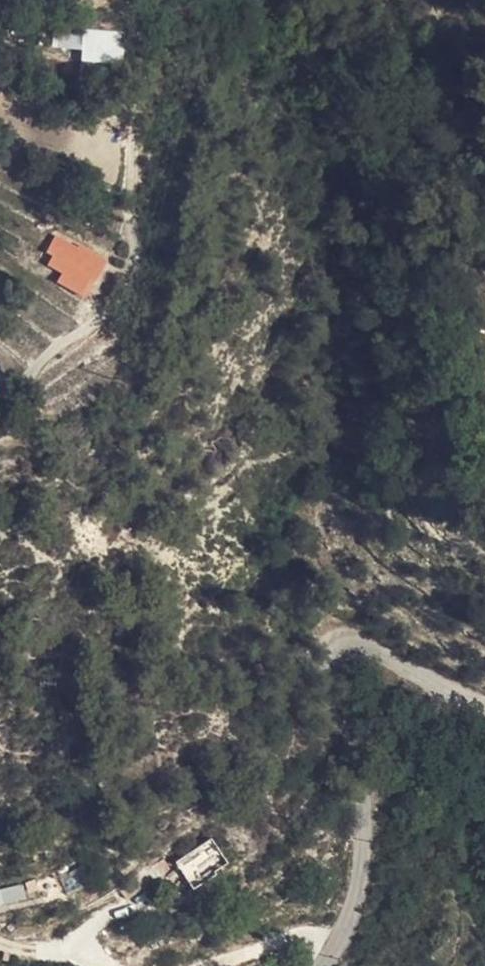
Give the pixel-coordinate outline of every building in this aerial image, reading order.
[(122,60),(121,27),(51,28),(52,49),(80,48),(80,61),(122,60)] [(38,269),(86,297),(107,260),(59,232),(38,269)] [(189,838),(167,855),(190,889),(212,871),(189,838)]
